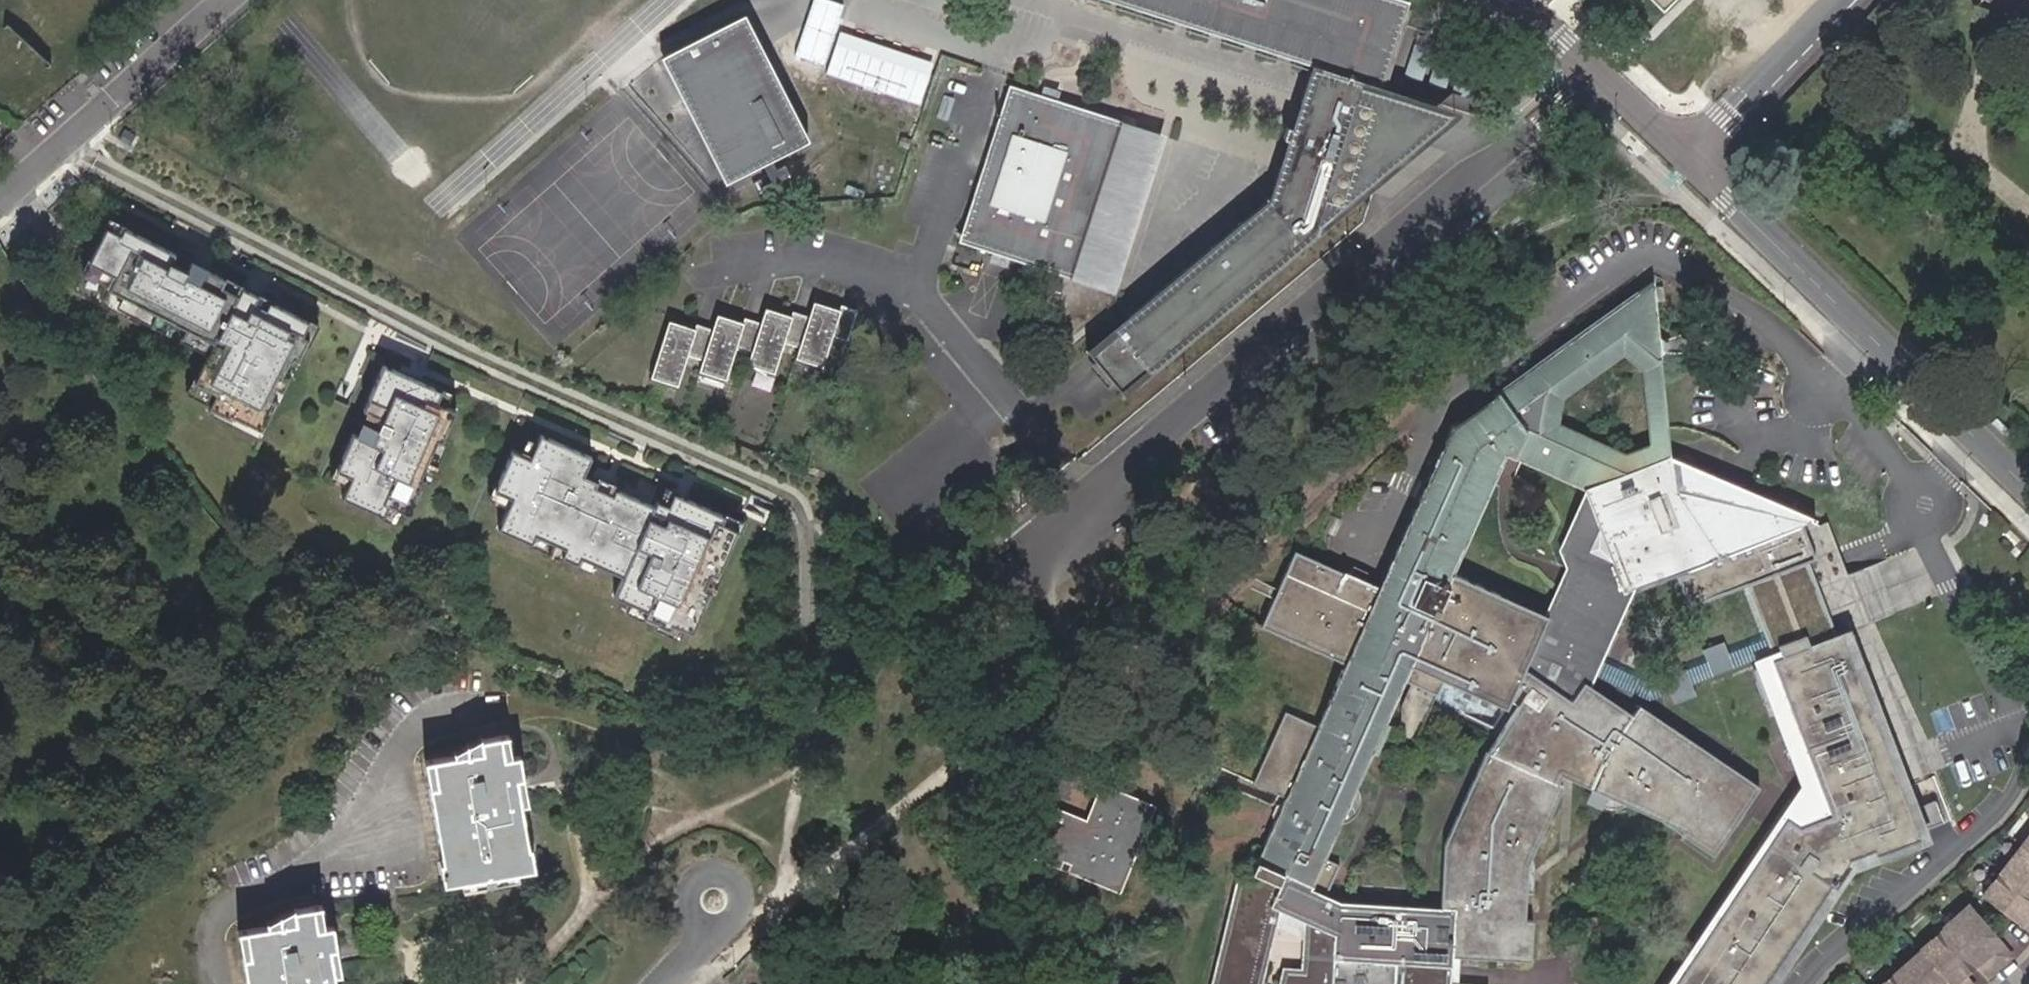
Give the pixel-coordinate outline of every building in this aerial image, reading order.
[(1362,81),(1380,87),(1381,82),(1406,3),(1397,0),(1111,0),(1191,26),(1207,31),(1318,67),(1298,129),(1288,126),(1284,137),(1294,140),(1277,195),(1087,354),(1120,393),(1315,228),(1362,81)] [(1660,10),(1670,0),(1650,0),(1660,10)] [(807,134),(782,86),(784,85),(763,43),(761,44),(745,11),(664,51),(726,175),(807,134)] [(842,27),(828,71),(923,100),(937,56),(842,27)] [(1315,228),(1455,110),(1381,82),(1380,87),(1362,81),(1315,228)] [(1072,279),(1122,123),(1009,87),(959,243),(1072,279)] [(1159,135),(1122,123),(1072,279),(1109,291),(1159,135)] [(132,127),(122,148),(156,164),(166,143),(132,127)] [(316,326),(110,222),(90,260),(89,264),(116,277),(110,288),(109,291),(122,298),(174,324),(186,330),(214,345),(209,356),(199,375),(195,383),(217,394),(210,407),(209,409),(211,410),(230,419),(234,410),(247,417),(244,422),(263,432),(263,430),(278,402),(271,398),(276,389),(283,392),(291,376),(284,373),(289,362),(296,366),(316,326)] [(116,277),(89,264),(90,260),(89,259),(81,274),(110,288),(116,277)] [(1665,366),(1658,303),(1668,302),(1666,287),(1656,288),(1656,282),(1457,427),(1383,588),(1300,552),(1267,627),(1350,663),(1322,726),(1290,797),(1256,874),(1273,881),(1283,886),(1289,874),(1317,887),(1330,857),(1377,753),(1381,755),(1394,725),(1390,724),(1416,667),(1510,708),(1521,684),(1551,617),(1455,575),(1510,455),(1589,490),(1592,496),(1603,528),(1614,557),(1623,583),(1627,592),(1694,566),(1697,574),(1683,579),(1695,608),(1751,587),(1775,648),(1784,645),(1786,651),(1790,661),(1782,664),(1841,819),(1806,832),(1794,824),(1687,983),(1772,983),(1837,886),(1843,889),(1856,869),(1853,862),(1881,851),(1884,857),(1935,837),(1931,828),(1921,832),(1845,633),(1855,629),(1875,621),(1834,515),(1817,518),(1674,457),(1672,444),(1656,450),(1632,459),(1559,428),(1564,396),(1626,352),(1649,368),(1665,366)] [(174,324),(122,298),(117,309),(168,335),(174,324)] [(842,346),(856,351),(867,324),(851,317),(849,322),(824,312),(819,327),(803,320),(801,325),(777,316),(771,330),(756,324),(754,329),(729,319),(723,333),(707,327),(705,332),(680,322),(659,377),(684,387),(696,357),(711,363),(707,373),(733,383),(745,353),(760,359),(755,370),(781,380),(793,350),(808,355),(804,366),(830,376),(842,346)] [(214,345),(186,330),(180,341),(209,356),(214,345)] [(443,443),(457,412),(447,407),(438,403),(442,392),(383,366),(363,411),(367,412),(383,419),(379,429),(363,422),(357,436),(353,435),(337,470),(337,472),(351,478),(347,487),(342,499),(382,517),(384,518),(389,507),(402,513),(410,516),(426,481),(426,480),(422,478),(438,442),(443,444),(443,443)] [(1672,444),(1665,366),(1649,368),(1656,450),(1672,444)] [(217,394),(195,383),(199,375),(197,374),(186,395),(210,407),(217,394)] [(447,407),(452,396),(442,392),(438,403),(447,407)] [(244,422),(247,417),(234,410),(230,419),(211,410),(209,414),(261,440),(265,431),(263,430),(263,432),(244,422)] [(379,429),(383,419),(367,412),(363,422),(379,429)] [(723,523),(726,517),(723,516),(680,496),(674,494),(668,506),(660,503),(657,501),(654,507),(584,476),(592,458),(540,435),(537,443),(530,459),(521,455),(513,451),(498,484),(495,491),(512,499),(508,508),(499,530),(530,544),(532,545),(536,536),(566,549),(562,558),(564,559),(576,564),(578,565),(581,558),(597,565),(623,577),(615,597),(631,604),(647,611),(644,619),(645,619),(658,625),(670,631),(672,626),(684,631),(693,635),(712,593),(705,589),(711,575),(718,578),(720,574),(737,535),(739,531),(723,523)] [(530,459),(537,443),(528,439),(521,455),(530,459)] [(430,483),(447,444),(443,443),(443,444),(438,442),(422,478),(426,480),(426,481),(430,483)] [(351,478),(337,472),(337,470),(336,469),(331,480),(347,487),(351,478)] [(508,508),(512,499),(495,491),(498,484),(496,483),(489,500),(508,508)] [(668,506),(674,494),(680,496),(681,494),(666,488),(660,503),(668,506)] [(1763,784),(1642,704),(1635,714),(1592,686),(1585,681),(1589,672),(1596,676),(1603,661),(1596,657),(1627,592),(1623,583),(1614,557),(1595,549),(1603,528),(1592,496),(1567,550),(1574,568),(1551,617),(1521,684),(1532,691),(1491,752),(1448,844),(1446,906),(1446,907),(1459,907),(1457,955),(1461,955),(1535,959),(1537,920),(1530,920),(1532,864),(1566,786),(1562,783),(1566,774),(1681,825),(1688,830),(1687,833),(1718,853),(1763,784)] [(397,525),(402,513),(389,507),(384,518),(382,517),(381,519),(397,525)] [(739,536),(745,523),(724,513),(723,516),(726,517),(723,523),(739,531),(737,535),(739,536)] [(566,549),(536,536),(532,545),(530,544),(530,546),(563,561),(564,559),(562,558),(566,549)] [(593,574),(597,565),(581,558),(578,565),(576,564),(575,566),(593,574)] [(714,594),(722,575),(720,574),(718,578),(711,575),(705,589),(712,593),(714,594)] [(644,619),(647,611),(631,604),(626,617),(643,624),(645,619),(644,619)] [(680,640),(684,631),(672,626),(670,631),(658,625),(655,630),(680,640)] [(1855,629),(1845,633),(1921,832),(1931,828),(1855,629)] [(1716,670),(1736,661),(1725,636),(1704,645),(1716,670)] [(1758,662),(1806,787),(1674,983),(1687,983),(1794,824),(1806,832),(1841,819),(1782,664),(1790,661),(1786,651),(1758,662)] [(1698,691),(1694,679),(1713,673),(1708,656),(1667,668),(1677,698),(1698,691)] [(1592,686),(1596,676),(1589,672),(1585,681),(1592,686)] [(1290,797),(1322,726),(1290,712),(1259,782),(1290,797)] [(507,735),(499,737),(503,759),(511,757),(507,735)] [(439,863),(443,885),(460,882),(516,872),(534,868),(530,846),(526,847),(519,805),(515,780),(522,779),(519,755),(511,757),(503,759),(499,737),(481,740),(482,748),(468,751),(469,755),(453,757),(433,760),(437,785),(430,786),(442,862),(439,863)] [(453,750),(453,757),(469,755),(468,751),(482,748),(481,740),(480,737),(453,750)] [(425,761),(430,786),(437,785),(433,760),(425,761)] [(527,803),(522,779),(515,780),(519,805),(527,803)] [(1122,892),(1157,803),(1101,781),(1088,817),(1046,801),(1026,855),(1122,892)] [(1935,837),(1884,857),(1881,851),(1853,862),(1856,869),(1843,889),(1837,886),(1772,983),(1786,983),(1860,873),(1937,844),(1935,837)] [(1984,897),(2028,932),(2028,838),(1984,897)] [(1281,914),(1307,926),(1332,894),(1345,864),(1330,857),(1317,887),(1289,874),(1283,886),(1273,881),(1272,883),(1240,876),(1216,983),(1265,983),(1281,914)] [(516,872),(460,882),(461,890),(517,881),(516,872)] [(1459,907),(1446,907),(1446,906),(1347,901),(1332,894),(1307,926),(1304,972),(1312,983),(1454,983),(1456,955),(1457,955),(1459,907)] [(321,905),(314,907),(317,929),(325,927),(321,905)] [(1977,983),(1967,971),(1977,963),(1988,976),(2013,954),(1971,905),(1946,926),(1948,928),(1883,983),(1976,983),(1977,983)] [(267,921),(268,927),(283,924),(282,919),(296,918),(295,910),(294,906),(267,921)] [(334,974),(330,948),(337,947),(333,926),(325,927),(317,929),(314,907),(295,910),(296,918),(282,919),(283,924),(268,927),(246,931),(250,957),(243,958),(248,983),(336,983),(334,974)] [(239,932),(243,958),(250,957),(246,931),(239,932)] [(341,973),(337,947),(330,948),(334,974),(341,973)] [(1304,972),(1286,971),(1283,983),(1312,983),(1304,972)]
